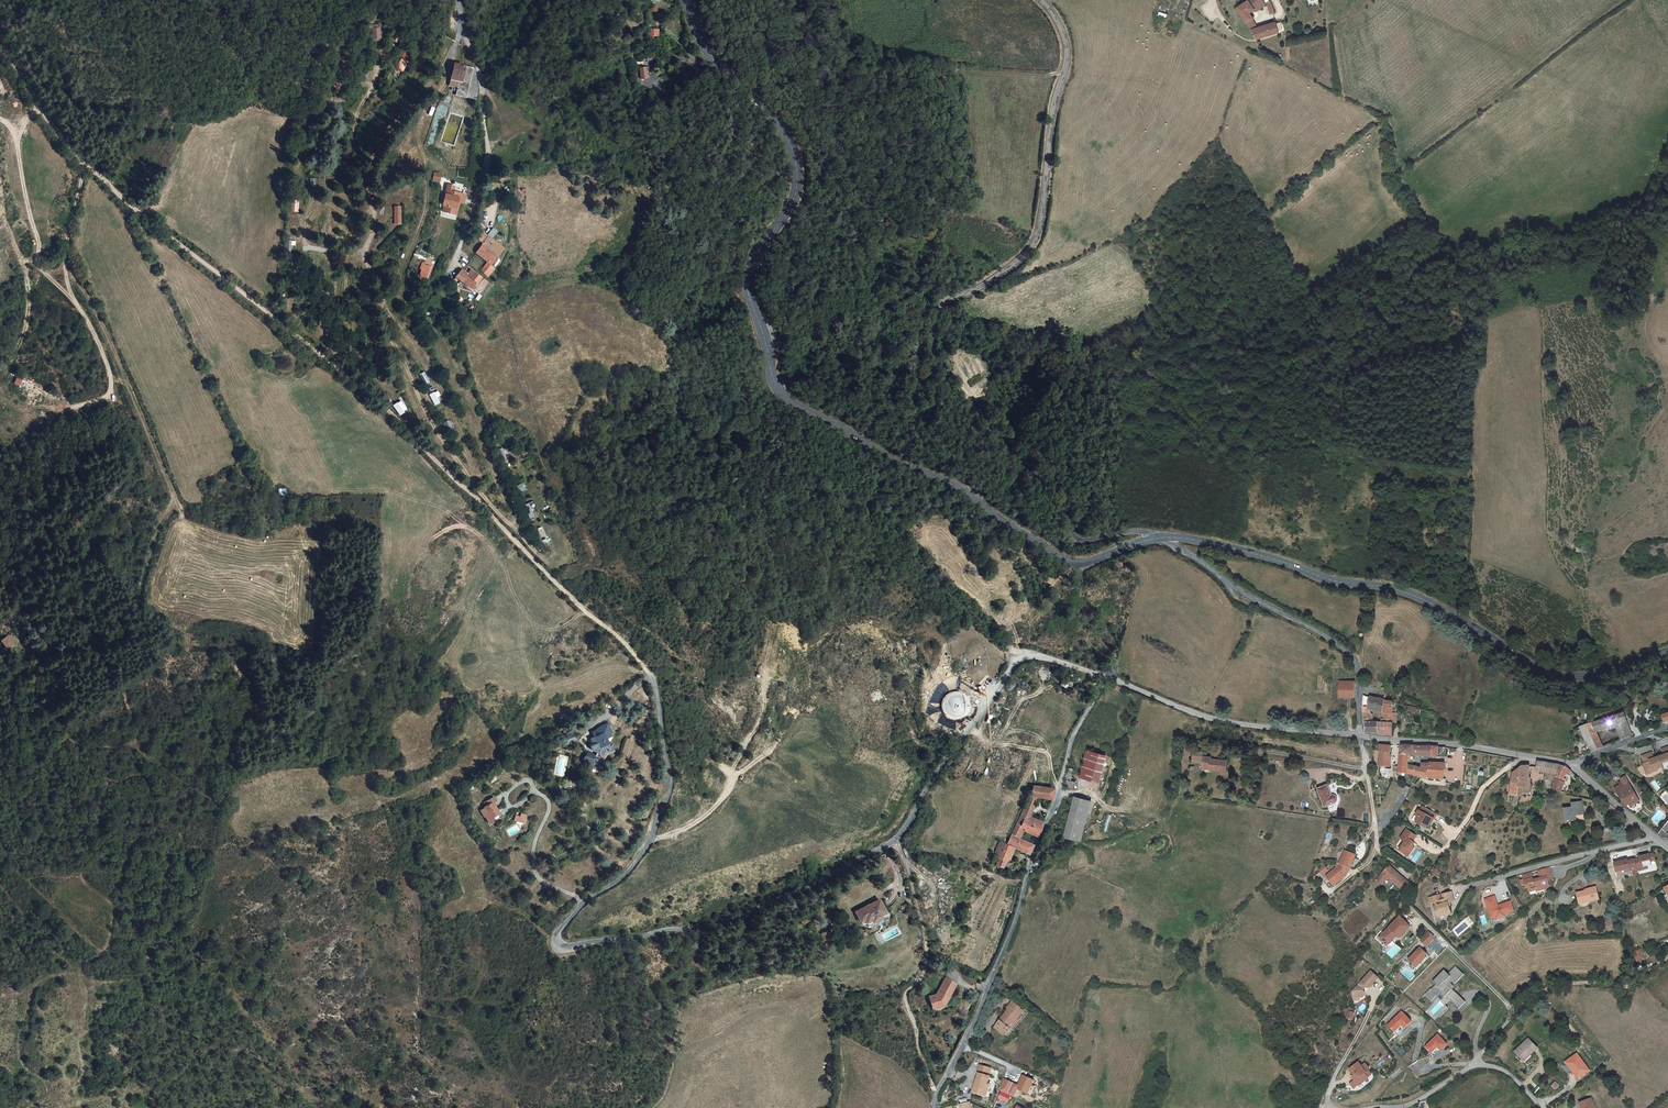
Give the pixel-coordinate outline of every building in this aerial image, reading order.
[(1246,24),(1252,20),(1248,13),(1257,8),(1257,9),(1264,5),(1261,0),(1250,0),(1237,9),(1242,17),(1246,24)] [(1247,24),(1250,31),(1259,28),(1256,21),(1247,24)] [(1278,32),(1275,22),(1265,25),(1269,36),(1278,32)] [(1250,31),(1256,41),(1269,36),(1265,25),(1259,28),(1250,31)] [(380,26),(371,27),(371,41),(380,40),(380,26)] [(395,65),(401,71),(407,64),(401,58),(395,65)] [(477,85),(473,68),(453,64),(448,94),(476,99),(477,85)] [(456,206),(457,201),(459,202),(463,202),(465,194),(453,191),(454,186),(447,185),(445,194),(446,194),(446,198),(444,205),(443,211),(454,214),(455,207),(456,206)] [(297,212),(298,200),(289,199),(289,212),(297,212)] [(477,240),(482,245),(487,239),(488,237),(483,232),(477,240)] [(294,252),(295,240),(286,239),(286,252),(294,252)] [(481,271),(484,274),(488,277),(495,268),(491,265),(497,258),(502,250),(487,239),(482,245),(475,253),(487,262),(481,271)] [(500,260),(497,258),(491,265),(495,268),(500,260)] [(425,278),(430,266),(422,264),(418,275),(425,278)] [(461,282),(467,275),(463,270),(456,278),(461,282)] [(461,282),(472,290),(480,279),(470,270),(467,275),(461,282)] [(402,298),(400,281),(392,282),(393,294),(393,300),(402,298)] [(290,301),(290,289),(282,288),(282,301),(290,301)] [(293,315),(291,307),(285,308),(287,316),(293,315)] [(431,331),(425,320),(418,324),(424,335),(431,331)] [(316,327),(317,322),(311,321),(309,329),(313,329),(314,327),(316,327)] [(434,387),(429,376),(421,379),(427,391),(434,387)] [(443,404),(437,393),(430,397),(435,408),(443,404)] [(407,410),(399,401),(392,406),(401,416),(407,410)] [(468,414),(462,403),(455,407),(461,418),(468,414)] [(454,427),(448,416),(441,420),(447,431),(454,427)] [(509,459),(504,447),(497,451),(502,462),(509,459)] [(519,476),(515,467),(507,471),(511,481),(516,479),(515,478),(519,476)] [(523,489),(525,487),(523,483),(513,488),(517,495),(524,491),(523,489)] [(537,515),(532,503),(524,507),(529,518),(537,515)] [(548,542),(541,527),(536,529),(535,527),(531,529),(538,546),(548,542)] [(0,639),(6,650),(19,643),(13,632),(0,639)] [(23,644),(19,647),(26,657),(31,653),(23,644)] [(1354,701),(1355,686),(1340,685),(1339,694),(1340,701),(1346,700),(1354,701)] [(966,715),(968,711),(969,707),(969,702),(967,698),(965,695),(961,693),(957,692),(952,692),(948,694),(945,697),(942,701),(942,706),(942,710),(945,715),(949,718),(953,719),(958,719),(962,718),(966,715)] [(1386,703),(1372,699),(1370,707),(1368,712),(1384,714),(1386,703)] [(1393,703),(1388,704),(1387,708),(1384,717),(1394,718),(1393,703)] [(1365,710),(1361,710),(1363,720),(1363,723),(1372,724),(1371,714),(1366,714),(1365,710)] [(1590,752),(1603,746),(1597,732),(1606,728),(1607,731),(1616,728),(1620,739),(1631,735),(1623,712),(1579,727),(1590,752)] [(606,761),(613,750),(616,749),(611,738),(615,736),(613,732),(614,732),(611,723),(603,726),(603,728),(594,732),(597,737),(593,739),(599,752),(597,755),(589,752),(587,761),(595,764),(598,764),(597,769),(605,770),(606,761)] [(1372,724),(1365,724),(1366,735),(1378,736),(1378,723),(1372,724)] [(1394,724),(1380,725),(1380,738),(1394,740),(1394,724)] [(1663,768),(1667,766),(1667,747),(1662,749),(1664,755),(1664,756),(1663,757),(1662,756),(1659,757),(1663,768)] [(1211,756),(1219,757),(1220,750),(1212,748),(1211,756)] [(1644,765),(1646,770),(1648,769),(1650,775),(1655,773),(1654,771),(1658,769),(1663,768),(1659,757),(1656,758),(1657,760),(1655,760),(1654,759),(1652,753),(1642,757),(1645,764),(1644,765)] [(1089,758),(1082,785),(1103,790),(1109,763),(1089,758)] [(1394,762),(1391,761),(1390,770),(1393,771),(1392,783),(1401,784),(1404,763),(1394,762)] [(1555,781),(1558,766),(1537,761),(1535,771),(1548,774),(1547,779),(1555,781)] [(1427,766),(1414,764),(1411,780),(1417,781),(1418,776),(1425,776),(1427,766)] [(1513,772),(1510,781),(1518,783),(1519,777),(1528,778),(1529,766),(1525,765),(1513,772)] [(1223,781),(1223,783),(1240,784),(1241,779),(1241,774),(1235,773),(1226,772),(1222,772),(1223,768),(1208,766),(1207,774),(1218,776),(1218,781),(1223,781)] [(1450,768),(1433,766),(1431,777),(1457,780),(1459,770),(1450,768)] [(1568,771),(1565,769),(1558,766),(1555,781),(1552,791),(1558,792),(1562,793),(1564,784),(1562,783),(1563,780),(1564,775),(1568,773),(1568,771)] [(1079,773),(1073,772),(1068,794),(1080,796),(1081,788),(1076,787),(1079,773)] [(1618,795),(1624,805),(1629,803),(1632,801),(1633,803),(1638,800),(1626,776),(1621,778),(1623,782),(1614,787),(1618,795)] [(1417,781),(1411,780),(1410,786),(1406,786),(1405,790),(1424,793),(1425,785),(1417,784),(1417,781)] [(1519,793),(1516,793),(1517,788),(1518,783),(1510,781),(1507,794),(1509,794),(1507,804),(1513,805),(1519,793)] [(1326,789),(1320,791),(1326,808),(1336,806),(1340,803),(1340,800),(1338,798),(1334,797),(1331,787),(1326,789)] [(1035,794),(1030,806),(1043,809),(1054,812),(1056,806),(1058,801),(1035,794)] [(493,796),(482,801),(485,806),(480,808),(487,824),(492,822),(490,816),(500,812),(493,796)] [(1572,808),(1562,809),(1564,820),(1577,819),(1578,822),(1584,821),(1581,802),(1571,802),(1572,808)] [(1034,827),(1043,809),(1030,806),(1023,822),(1034,827)] [(1090,809),(1077,806),(1067,843),(1080,847),(1090,809)] [(1426,808),(1421,806),(1419,811),(1417,810),(1414,815),(1417,817),(1414,822),(1425,828),(1427,823),(1429,825),(1431,822),(1430,819),(1428,818),(1429,816),(1433,819),(1436,813),(1426,808)] [(510,808),(503,812),(505,816),(501,818),(501,819),(496,821),(500,827),(501,827),(505,834),(513,830),(510,825),(514,823),(510,816),(509,814),(512,812),(510,808)] [(512,815),(510,816),(514,823),(510,825),(513,830),(518,827),(512,815)] [(1034,827),(1023,822),(1017,837),(1027,841),(1038,846),(1041,840),(1045,832),(1034,827)] [(536,827),(531,826),(530,832),(540,834),(542,826),(537,824),(536,827)] [(1415,836),(1406,829),(1399,838),(1404,841),(1398,850),(1404,854),(1408,850),(1410,852),(1413,848),(1411,847),(1414,843),(1411,842),(1415,836)] [(1017,837),(1013,845),(1024,850),(1027,841),(1017,837)] [(998,866),(994,872),(1006,877),(1008,878),(1014,863),(1027,868),(1030,863),(1035,854),(1024,850),(1013,845),(1007,858),(1002,856),(998,866)] [(1350,874),(1358,854),(1347,850),(1342,864),(1343,865),(1335,871),(1328,877),(1336,886),(1350,874)] [(1633,859),(1636,871),(1641,870),(1641,867),(1645,866),(1655,863),(1654,860),(1658,859),(1657,852),(1638,856),(1638,858),(1633,859)] [(1626,859),(1613,862),(1615,871),(1623,869),(1624,871),(1631,870),(1635,869),(1633,859),(1626,860),(1626,859)] [(1410,885),(1392,868),(1379,882),(1384,887),(1391,881),(1403,893),(1410,885)] [(1329,874),(1324,869),(1320,873),(1325,878),(1329,874)] [(1531,873),(1522,875),(1523,879),(1520,880),(1521,885),(1524,885),(1525,888),(1530,887),(1530,889),(1538,887),(1542,887),(1543,890),(1546,889),(1549,887),(1548,882),(1548,881),(1547,880),(1546,880),(1545,879),(1546,879),(1544,870),(1538,871),(1540,879),(1533,880),(1531,873)] [(1589,902),(1599,900),(1595,887),(1575,893),(1578,903),(1589,900),(1589,902)] [(1452,891),(1445,893),(1446,897),(1443,898),(1443,899),(1441,900),(1440,894),(1429,897),(1430,903),(1434,902),(1435,905),(1438,914),(1445,912),(1445,914),(1451,912),(1449,906),(1448,906),(1447,902),(1450,902),(1455,901),(1452,891)] [(1495,896),(1486,899),(1490,914),(1494,913),(1496,918),(1497,920),(1507,917),(1506,914),(1515,912),(1512,902),(1502,904),(1495,896)] [(1438,914),(1435,905),(1433,906),(1436,916),(1445,914),(1445,912),(1438,914)] [(887,917),(886,914),(866,922),(869,933),(875,931),(876,935),(881,934),(882,936),(885,937),(892,934),(893,930),(892,929),(891,925),(898,922),(895,915),(892,915),(887,917)] [(1400,917),(1380,938),(1387,945),(1397,935),(1400,938),(1411,927),(1400,917)] [(1387,954),(1392,959),(1401,948),(1396,943),(1387,954)] [(1418,948),(1407,959),(1411,963),(1415,967),(1424,957),(1423,956),(1425,954),(1418,948)] [(1434,961),(1435,963),(1442,955),(1436,949),(1429,957),(1434,961)] [(1430,988),(1424,994),(1430,1000),(1435,996),(1444,1005),(1448,1000),(1457,1010),(1464,1003),(1447,985),(1451,982),(1453,985),(1464,975),(1455,967),(1447,974),(1443,970),(1432,981),(1435,985),(1430,989),(1430,988)] [(1378,976),(1371,970),(1352,990),(1352,996),(1353,996),(1359,996),(1362,996),(1365,994),(1364,991),(1362,989),(1362,987),(1365,984),(1367,986),(1369,986),(1378,976)] [(954,984),(944,979),(937,992),(940,993),(939,995),(929,997),(931,1004),(935,1007),(940,1006),(942,1002),(945,1002),(948,997),(946,996),(947,993),(949,994),(954,984)] [(1020,1020),(1025,1011),(1011,1002),(1006,1009),(1009,1010),(997,1028),(1007,1035),(1018,1019),(1020,1020)] [(1355,1012),(1349,1010),(1346,1017),(1353,1020),(1355,1012)] [(1401,1025),(1404,1028),(1412,1020),(1401,1010),(1386,1025),(1394,1032),(1401,1025)] [(1413,1028),(1398,1041),(1405,1047),(1412,1041),(1415,1044),(1422,1038),(1413,1028)] [(1430,1054),(1437,1047),(1441,1050),(1448,1044),(1438,1033),(1423,1046),(1430,1054)] [(1527,1038),(1513,1051),(1523,1061),(1537,1048),(1527,1038)] [(1412,1041),(1405,1047),(1408,1051),(1415,1044),(1412,1041)] [(1436,1063),(1442,1069),(1449,1063),(1452,1066),(1458,1061),(1449,1051),(1436,1063)] [(1577,1053),(1565,1061),(1578,1080),(1590,1071),(1577,1053)] [(1449,1063),(1442,1069),(1445,1072),(1452,1066),(1449,1063)] [(973,1092),(986,1095),(988,1088),(985,1088),(987,1082),(990,1069),(979,1065),(977,1073),(978,1074),(973,1092)] [(1369,1076),(1360,1083),(1364,1089),(1362,1090),(1365,1094),(1368,1099),(1369,1099),(1378,1092),(1375,1088),(1374,1087),(1379,1083),(1375,1077),(1372,1080),(1369,1076)]
